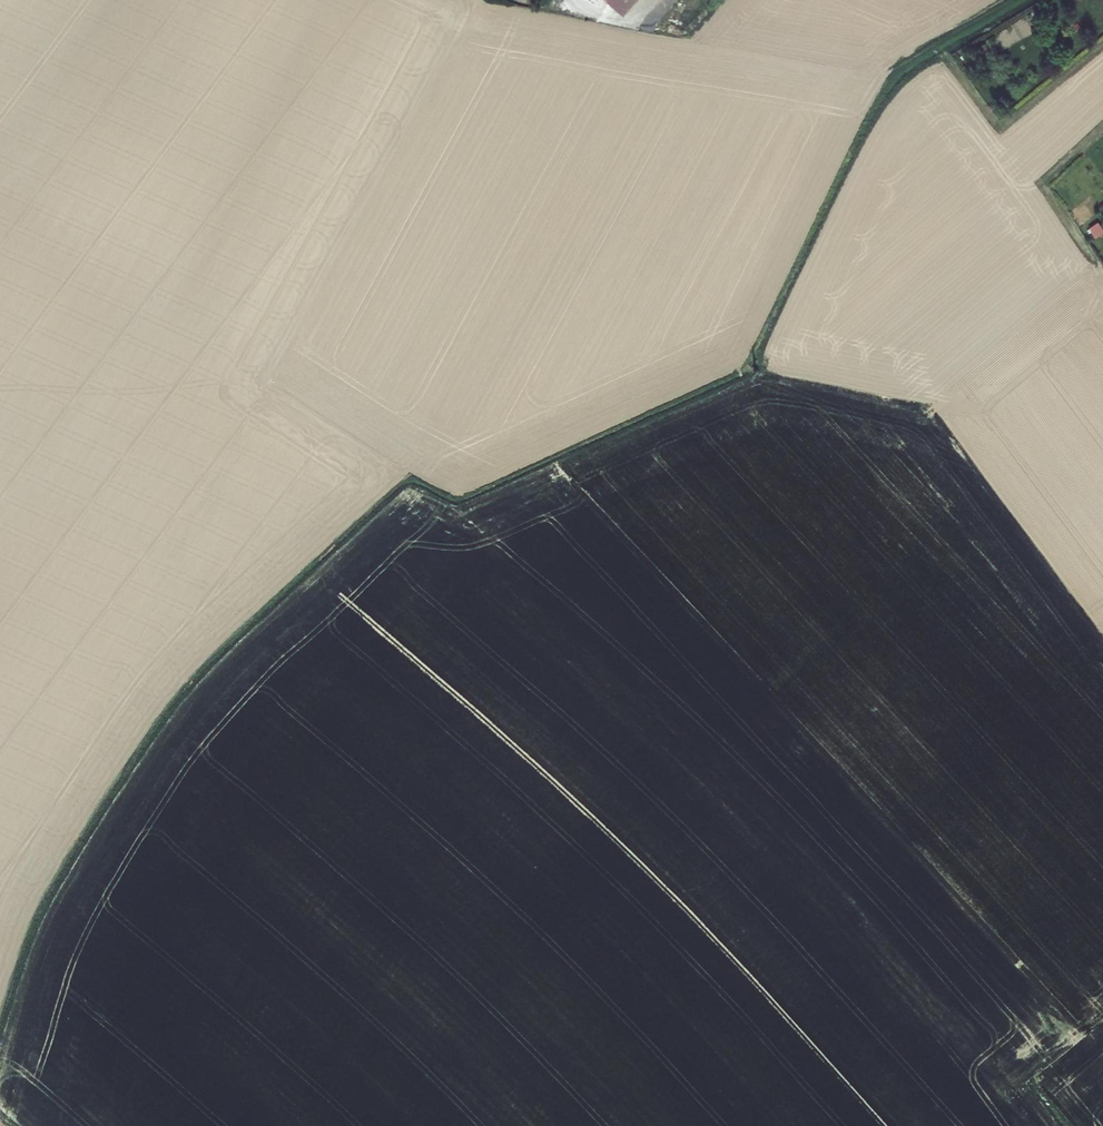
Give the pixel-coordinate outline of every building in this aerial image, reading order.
[(1089,228),(1095,238),(1102,233),(1102,231),(1098,223),(1089,228)]
